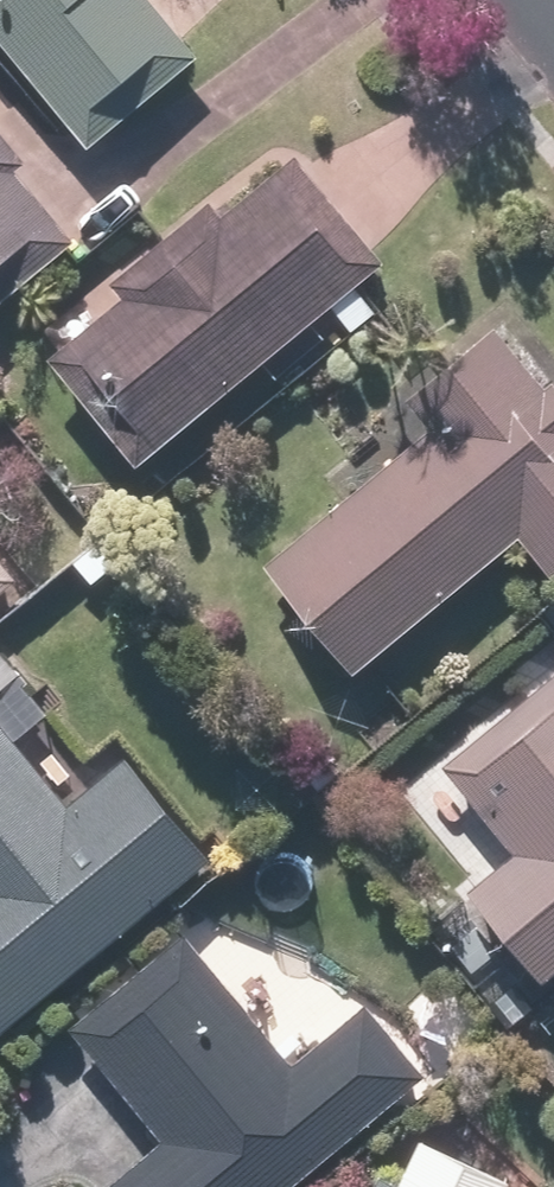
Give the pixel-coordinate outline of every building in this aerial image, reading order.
[(89,152),(201,58),(152,0),(0,0),(0,46),(89,152)] [(0,128),(0,306),(74,243),(15,172),(28,162),(0,128)] [(40,337),(138,461),(331,309),(352,336),(379,315),(359,289),(386,267),(295,152),(218,213),(210,202),(112,279),(124,295),(84,327),(71,312),(40,337)] [(264,566),(352,675),(521,537),(552,576),(553,574),(553,381),(546,388),(495,325),(403,400),(429,432),(264,566)] [(91,512),(52,546),(94,593),(133,560),(91,512)] [(19,577),(0,553),(0,592),(19,577)] [(209,859),(128,758),(70,806),(16,739),(53,709),(0,643),(0,1028),(209,859)] [(440,770),(504,849),(463,882),(542,980),(553,970),(553,678),(440,770)] [(106,1186),(289,1186),(426,1076),(368,1004),(296,1063),(191,932),(70,1029),(162,1142),(106,1186)] [(511,1182),(415,1140),(395,1184),(378,1177),(373,1186),(508,1186),(511,1182)]
